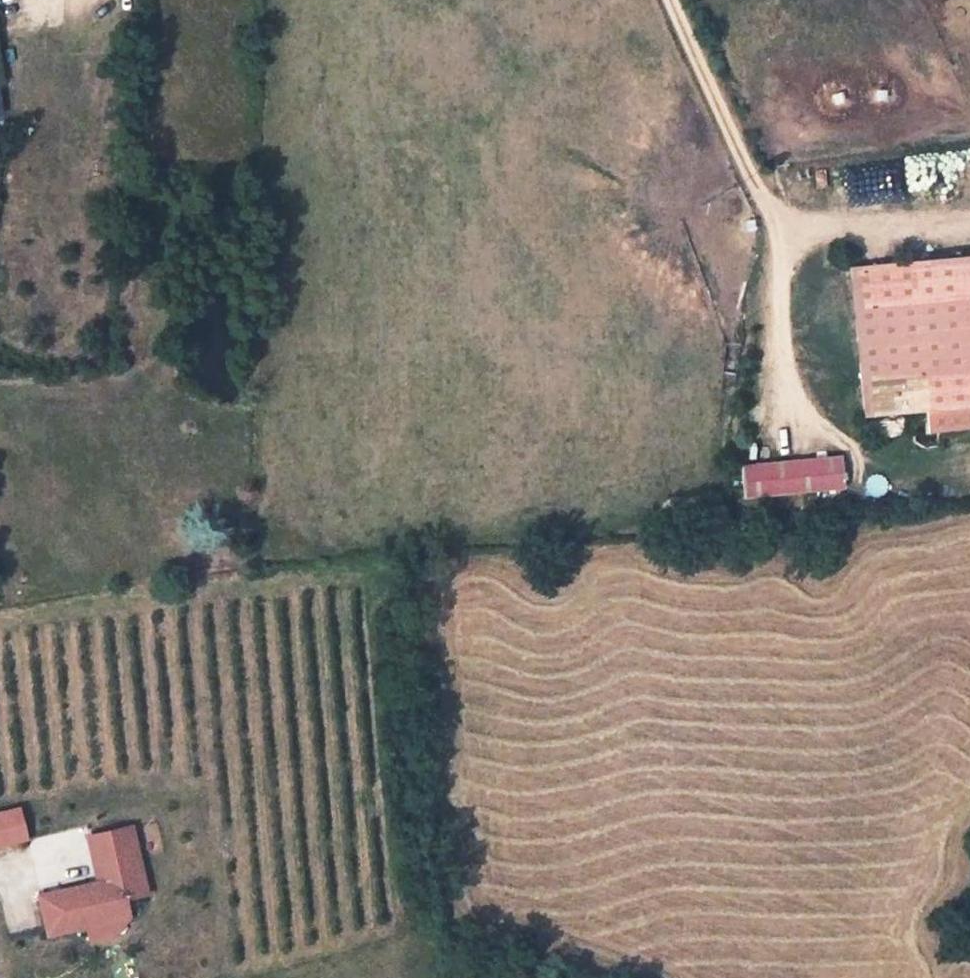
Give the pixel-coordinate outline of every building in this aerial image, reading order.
[(852,260),(864,413),(969,404),(969,251),(852,260)] [(843,455),(743,464),(746,496),(845,487),(843,455)] [(32,839),(22,805),(0,811),(0,849),(32,839)] [(95,880),(37,896),(46,937),(87,928),(90,944),(108,940),(127,919),(123,900),(148,894),(132,826),(86,837),(95,880)]
